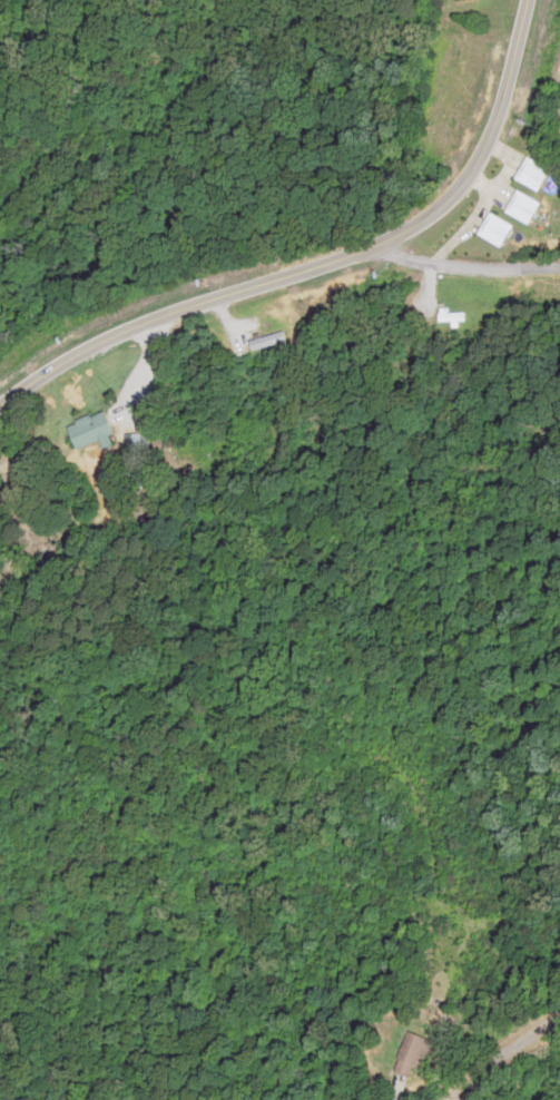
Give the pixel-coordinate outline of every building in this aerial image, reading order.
[(536,192),(549,170),(525,157),(513,179),(536,192)] [(527,226),(540,204),(515,189),(502,212),(527,226)] [(501,248),(511,225),(486,213),(476,237),(501,248)] [(447,308),(438,308),(438,321),(463,321),(463,314),(447,314),(447,308)] [(251,352),(285,342),(281,329),(248,340),(251,352)] [(102,410),(64,424),(73,448),(96,440),(99,448),(114,443),(102,410)] [(413,1080),(430,1041),(407,1031),(390,1070),(413,1080)]
